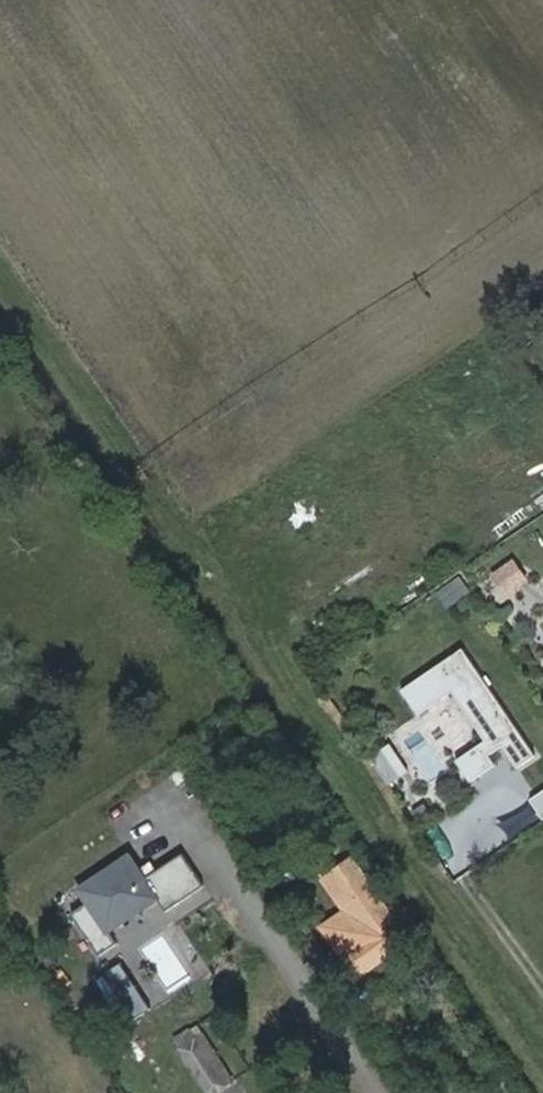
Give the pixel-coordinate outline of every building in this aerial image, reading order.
[(469,644),(404,686),(422,714),(460,689),(492,738),(470,753),(473,757),(522,726),(469,644)] [(331,870),(369,930),(346,945),(361,968),(401,940),(388,921),(399,914),(359,851),(331,870)] [(87,906),(98,934),(168,907),(147,852),(82,877),(93,904),(87,906)] [(192,852),(157,869),(174,902),(208,885),(192,852)] [(209,1022),(182,1033),(206,1092),(233,1081),(209,1022)]
